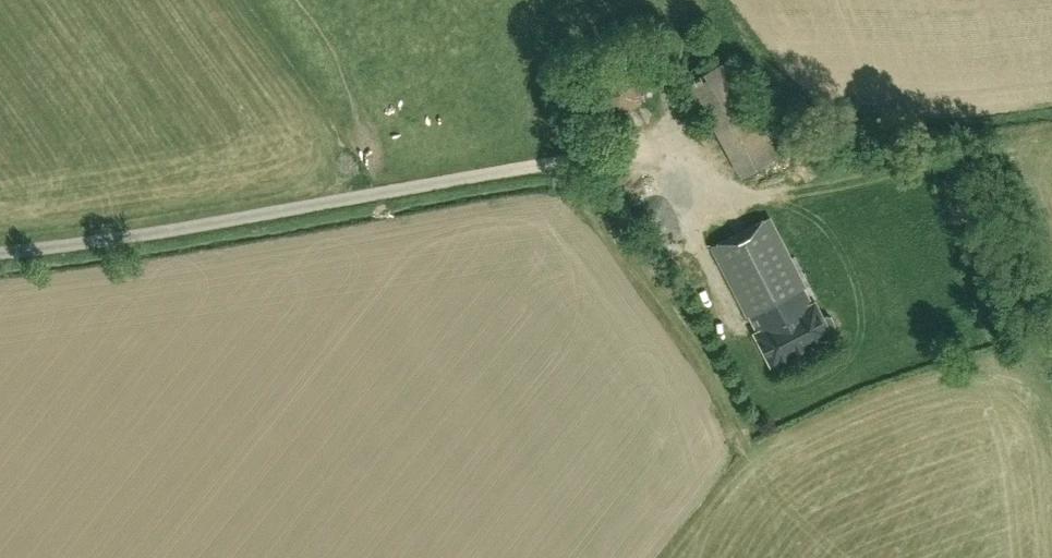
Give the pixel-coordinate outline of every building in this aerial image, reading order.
[(712,62),(676,77),(691,113),(706,107),(732,170),(784,149),(772,121),(742,134),(712,62)] [(784,142),(795,136),(785,119),(775,125),(784,142)] [(812,303),(767,217),(713,245),(758,332),(755,333),(772,367),(832,336),(830,331),(834,329),(835,324),(831,317),(827,315),(823,317),(815,302),(812,303)]
